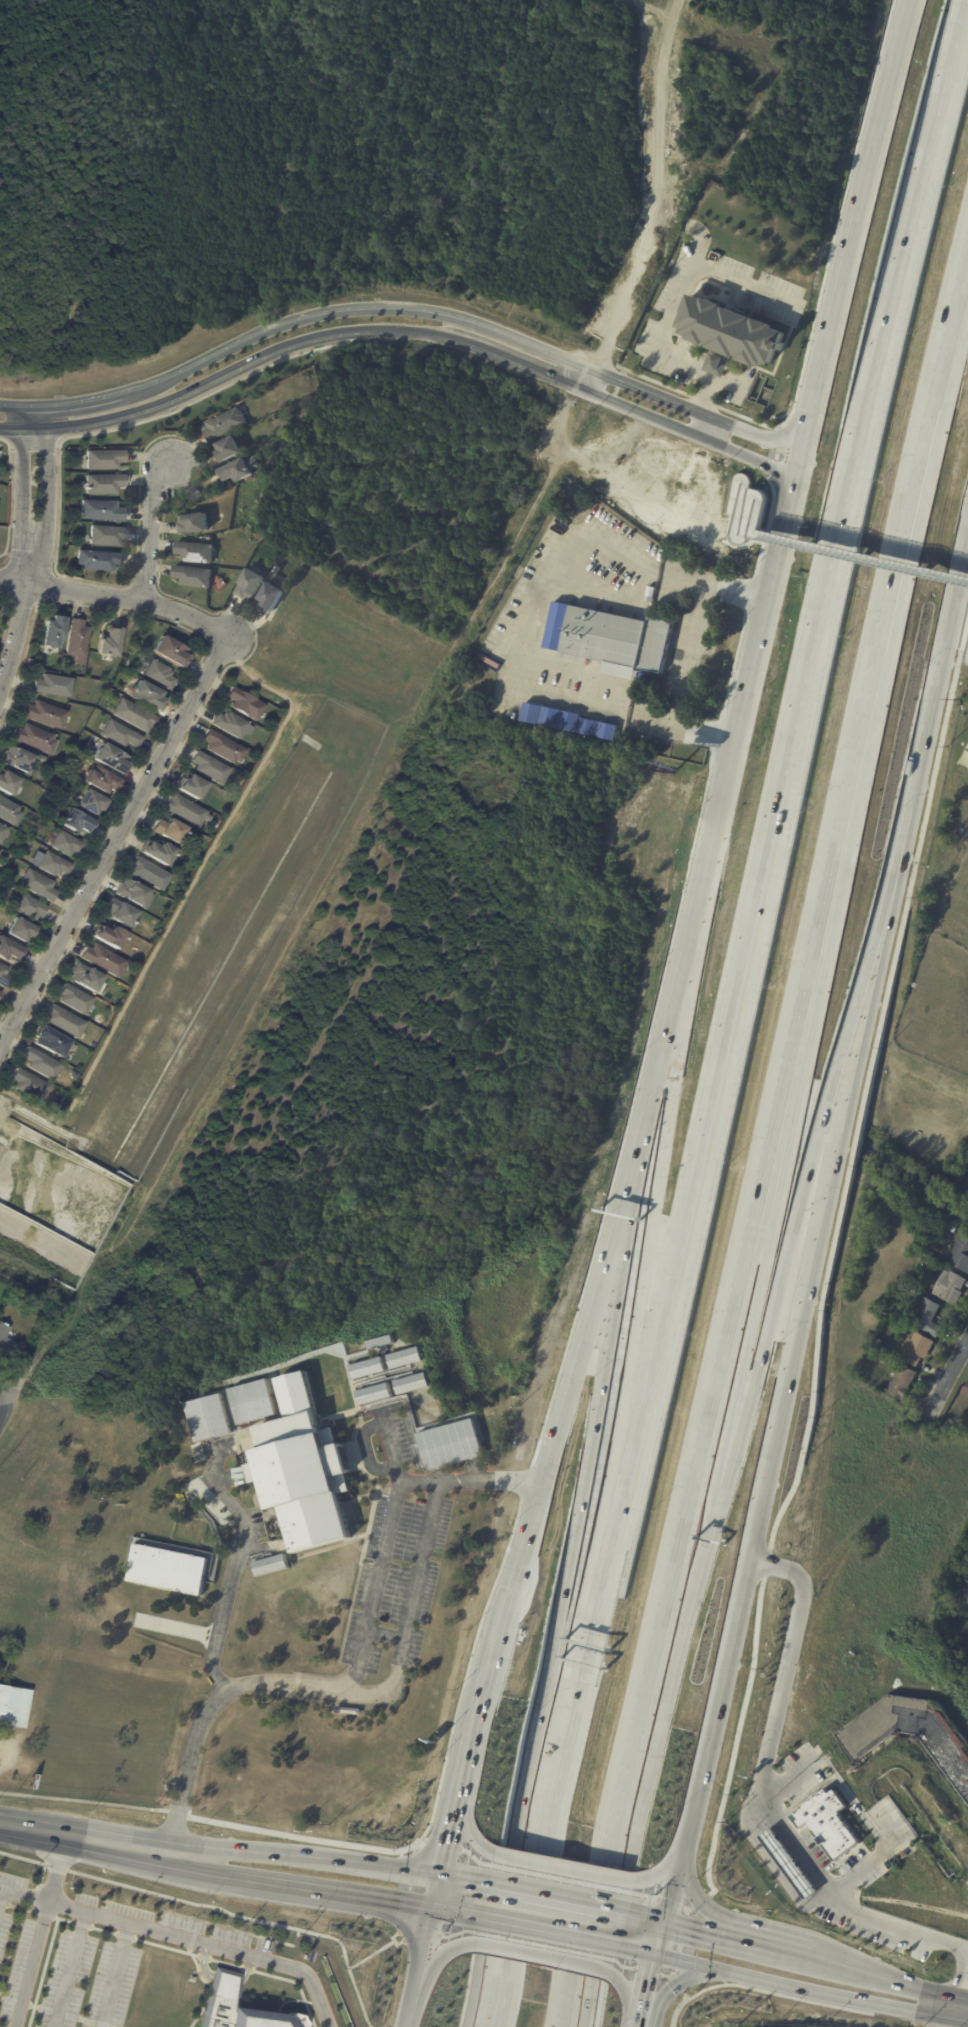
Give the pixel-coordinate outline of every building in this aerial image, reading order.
[(698,293),(713,298),(730,304),(781,324),(789,331),(781,365),(774,362),(774,367),(764,365),(698,340),(690,333),(685,327),(697,297),(698,293)] [(237,408),(238,410),(239,409),(242,415),(241,415),(245,423),(207,441),(202,430),(206,428),(203,422),(236,406),(237,408)] [(231,436),(240,452),(219,462),(213,451),(216,449),(213,443),(231,434),(231,436)] [(121,451),(121,462),(115,462),(115,468),(85,469),(84,450),(121,449),(121,451)] [(235,481),(233,477),(225,481),(222,476),(221,477),(217,470),(243,457),(245,461),(255,456),(261,466),(250,471),(251,474),(235,482),(235,481)] [(121,475),(121,486),(114,486),(114,494),(84,494),(84,474),(121,474),(121,475)] [(757,543),(759,525),(761,525),(766,491),(748,488),(744,513),(732,511),(728,538),(757,543)] [(115,503),(115,507),(122,508),(121,520),(81,518),(81,500),(115,501),(115,503)] [(206,524),(207,530),(193,532),(194,533),(180,535),(179,523),(180,523),(179,516),(184,515),(184,514),(205,511),(206,524)] [(122,529),(122,539),(119,539),(118,546),(90,544),(91,525),(122,527),(122,529)] [(212,553),(211,563),(181,561),(182,554),(174,553),(175,541),(212,544),(212,553)] [(119,554),(118,565),(111,564),(110,571),(80,568),(81,564),(76,564),(77,550),(119,553),(119,554)] [(210,576),(208,588),(180,585),(180,579),(172,578),(173,565),(210,569),(210,576)] [(249,570),(262,578),(253,593),(254,594),(250,601),(245,598),(244,600),(234,594),(240,585),(238,584),(247,568),(249,570)] [(272,585),(283,592),(271,612),(261,606),(262,604),(258,602),(259,600),(258,600),(268,583),(272,585)] [(619,616),(648,622),(649,618),(673,623),(662,674),(637,669),(635,680),(604,674),(602,682),(597,681),(600,670),(604,671),(606,662),(561,652),(571,605),(611,614),(614,603),(613,603),(614,598),(623,600),(622,604),(619,616)] [(51,615),(63,617),(59,649),(40,646),(44,620),(49,621),(50,615),(51,615)] [(72,619),(82,620),(81,626),(88,627),(83,657),(65,655),(70,618),(72,619)] [(118,628),(119,628),(114,657),(95,654),(98,639),(100,639),(101,637),(104,638),(106,628),(112,629),(112,627),(118,628)] [(186,652),(177,668),(150,653),(160,635),(187,650),(186,652)] [(484,642),(489,645),(486,650),(481,647),(484,642)] [(168,669),(167,671),(170,672),(168,676),(174,679),(168,690),(141,675),(150,659),(168,668),(168,669)] [(69,683),(67,697),(31,692),(33,679),(41,680),(42,674),(70,678),(69,683)] [(161,695),(159,698),(161,698),(154,710),(129,696),(131,691),(129,690),(136,678),(162,693),(161,695)] [(487,685),(486,692),(478,690),(479,684),(487,685)] [(261,711),(254,722),(229,707),(232,702),(225,698),(231,687),(264,706),(261,711)] [(153,716),(144,732),(111,713),(120,697),(153,716)] [(63,715),(58,730),(19,716),(23,704),(31,707),(33,701),(65,712),(63,715)] [(246,725),(237,740),(209,724),(215,713),(220,716),(222,712),(225,714),(227,712),(246,723),(246,725)] [(142,738),(136,748),(127,743),(123,749),(100,736),(110,719),(142,738)] [(49,734),(51,735),(50,739),(54,741),(48,755),(10,737),(15,726),(21,729),(24,723),(49,734)] [(240,756),(237,763),(233,760),(231,764),(204,749),(207,743),(201,740),(207,729),(244,750),(240,756)] [(125,759),(124,761),(128,764),(120,776),(91,759),(100,742),(126,757),(125,759)] [(18,749),(33,757),(25,774),(10,767),(10,766),(1,761),(7,750),(8,751),(11,745),(18,749)] [(225,775),(219,785),(193,770),(196,765),(190,761),(196,750),(229,769),(225,775)] [(118,780),(112,791),(111,791),(109,795),(105,793),(104,794),(82,781),(92,764),(118,780)] [(8,796),(0,791),(0,773),(2,770),(18,780),(17,782),(8,796)] [(203,788),(196,800),(176,789),(182,778),(185,779),(188,774),(205,784),(203,788)] [(107,803),(102,812),(98,810),(98,811),(95,810),(91,816),(74,806),(84,789),(107,802),(107,803)] [(163,808),(172,793),(205,813),(204,815),(209,818),(206,823),(201,820),(196,829),(162,810),(163,808)] [(12,826),(0,819),(0,797),(18,807),(15,811),(19,813),(12,826)] [(94,823),(89,833),(85,830),(84,831),(80,829),(76,835),(57,824),(67,807),(95,823),(94,823)] [(185,828),(176,845),(158,835),(159,834),(153,831),(159,819),(165,822),(167,818),(185,828)] [(83,844),(76,855),(71,852),(67,858),(49,846),(52,842),(46,839),(50,834),(54,837),(59,829),(83,844)] [(27,837),(32,840),(29,845),(24,842),(27,837)] [(172,853),(164,867),(139,852),(143,845),(145,846),(147,842),(155,846),(158,840),(164,843),(163,844),(174,850),(172,853)] [(70,865),(63,877),(57,873),(55,876),(53,874),(52,877),(34,867),(35,866),(32,864),(35,859),(38,861),(44,850),(70,865)] [(164,884),(160,892),(126,874),(136,856),(169,875),(164,884)] [(51,884),(49,888),(55,892),(49,903),(17,885),(27,868),(52,882),(51,884)] [(148,891),(138,908),(122,899),(123,897),(115,893),(122,881),(124,881),(125,878),(133,882),(132,882),(148,891)] [(45,908),(40,917),(36,915),(33,921),(12,910),(15,905),(11,903),(14,896),(18,899),(22,893),(46,907),(45,908)] [(133,916),(126,928),(108,918),(111,913),(106,910),(113,897),(121,902),(120,903),(135,912),(133,916)] [(35,929),(29,938),(27,937),(24,943),(20,941),(19,942),(2,932),(12,916),(35,929)] [(125,934),(116,950),(91,936),(95,929),(95,930),(99,924),(108,929),(110,924),(116,927),(115,928),(125,934)] [(4,962),(0,960),(0,937),(22,950),(16,960),(12,958),(12,959),(7,956),(4,962)] [(124,962),(122,966),(123,968),(121,971),(119,971),(115,979),(79,958),(85,947),(90,950),(93,944),(124,962)] [(101,977),(91,993),(74,983),(74,982),(70,979),(74,973),(72,972),(78,962),(101,976),(101,977)] [(2,988),(0,987),(0,964),(8,968),(7,970),(4,975),(8,977),(2,988)] [(87,1007),(82,1016),(57,1001),(60,995),(58,994),(64,983),(92,999),(87,1007)] [(80,1031),(75,1040),(42,1021),(51,1004),(85,1023),(80,1031)] [(35,1035),(39,1028),(40,1026),(68,1041),(58,1058),(34,1044),(37,1038),(34,1037),(35,1035)] [(55,1073),(50,1082),(24,1068),(28,1062),(21,1058),(27,1047),(60,1065),(55,1073)] [(45,1093),(38,1103),(13,1088),(15,1084),(9,1080),(16,1068),(48,1087),(45,1093)] [(70,1070),(77,1074),(73,1080),(70,1079),(69,1074),(70,1070)] [(946,1216),(958,1224),(952,1234),(944,1229),(939,1236),(930,1231),(935,1223),(940,1226),(946,1216)] [(963,1228),(967,1231),(967,1275),(945,1262),(963,1228)] [(918,1266),(921,1258),(928,1261),(924,1269),(918,1266)] [(965,1281),(959,1292),(961,1293),(954,1307),(930,1294),(943,1271),(947,1273),(948,1271),(965,1281)] [(903,1301),(899,1308),(894,1305),(897,1298),(903,1301)] [(934,1317),(930,1323),(941,1328),(935,1339),(910,1325),(924,1299),(939,1307),(934,1317)] [(11,1364),(0,1358),(0,1321),(13,1327),(11,1330),(18,1335),(14,1342),(21,1345),(11,1364)] [(921,1362),(920,1363),(918,1362),(915,1369),(899,1360),(901,1356),(898,1354),(904,1344),(907,1339),(910,1341),(914,1333),(933,1343),(924,1360),(922,1359),(921,1362)] [(392,1343),(390,1335),(365,1340),(367,1348),(392,1343)] [(872,1346),(875,1339),(881,1342),(878,1349),(872,1346)] [(385,1355),(389,1369),(421,1360),(417,1345),(385,1355)] [(351,1378),(383,1371),(380,1357),(348,1364),(351,1378)] [(916,1374),(901,1402),(886,1394),(893,1379),(897,1371),(898,1371),(901,1365),(916,1374)] [(278,1379),(309,1368),(325,1428),(339,1425),(343,1441),(346,1442),(354,1471),(348,1473),(355,1490),(341,1494),(353,1538),(296,1553),(285,1510),(277,1511),(269,1479),(251,1483),(246,1465),(264,1460),(261,1450),(268,1448),(261,1426),(290,1420),(278,1379)] [(396,1394),(428,1386),(425,1372),(392,1380),(396,1394)] [(226,1388),(236,1424),(275,1414),(266,1378),(226,1388)] [(960,1394),(967,1380),(967,1398),(960,1394)] [(355,1391),(358,1405),(390,1396),(387,1382),(355,1391)] [(185,1401),(193,1441),(229,1433),(221,1393),(185,1401)] [(482,1456),(473,1418),(416,1432),(426,1470),(482,1456)] [(966,1426),(963,1431),(957,1428),(959,1423),(966,1426)] [(126,1581),(200,1595),(207,1557),(133,1543),(126,1581)] [(254,1575),(286,1569),(284,1554),(251,1560),(254,1575)] [(23,1728),(0,1724),(0,1685),(29,1690),(29,1693),(23,1728)] [(936,1702),(967,1745),(967,1805),(916,1735),(896,1732),(855,1763),(834,1735),(888,1695),(936,1702)] [(358,1715),(333,1712),(333,1707),(358,1709),(358,1715)] [(813,1823),(803,1830),(792,1815),(829,1788),(834,1795),(841,1790),(853,1808),(843,1815),(864,1845),(840,1862),(813,1823)] [(764,1838),(775,1829),(821,1891),(809,1899),(764,1838)] [(241,1972),(210,1966),(198,2026),(301,2026),(303,2018),(235,2005),(241,1972)]
